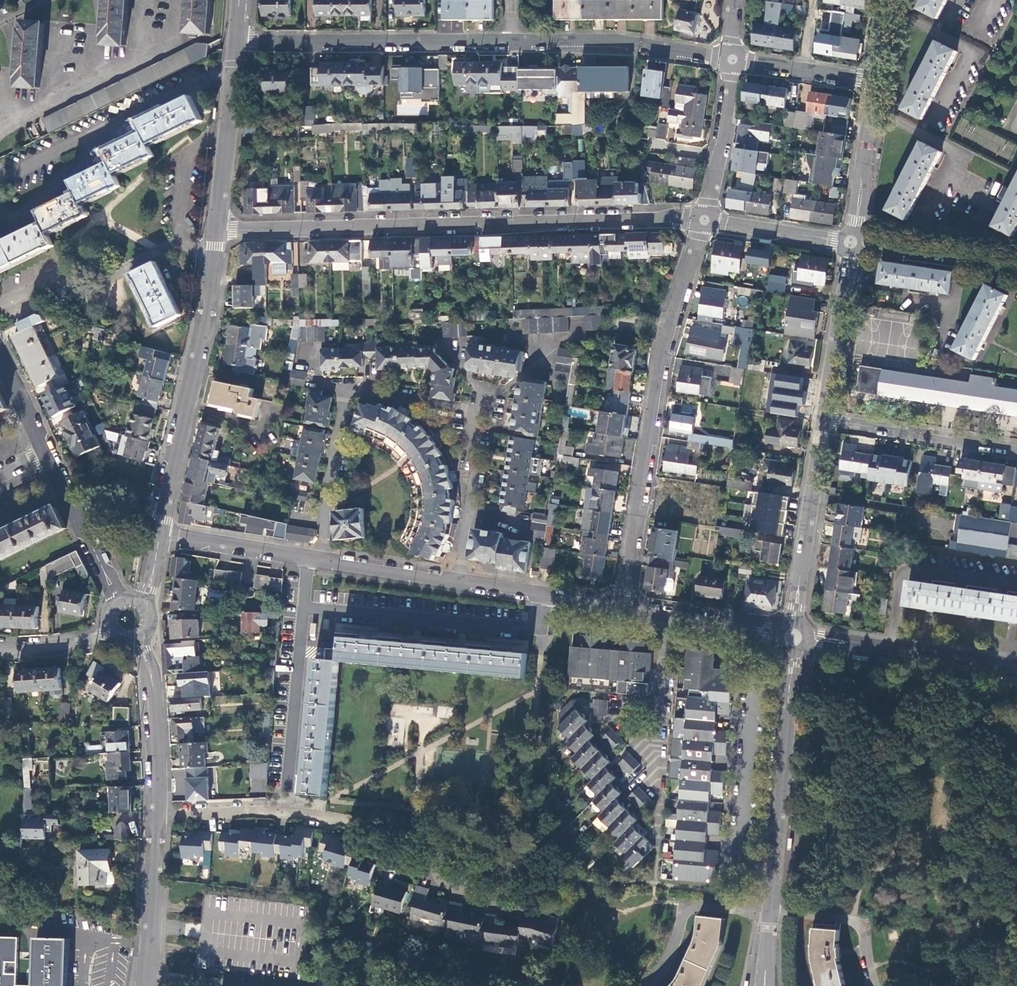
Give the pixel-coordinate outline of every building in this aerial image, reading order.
[(126,46),(129,0),(107,0),(104,35),(106,35),(105,44),(126,46)] [(210,34),(211,24),(213,0),(190,0),(188,32),(210,34)] [(262,15),(291,15),(290,0),(262,0),(262,15)] [(344,0),(316,0),(316,15),(344,15),(344,0)] [(344,15),(372,15),(372,0),(344,0),(344,15)] [(397,15),(425,15),(425,0),(397,0),(397,15)] [(469,19),(469,0),(444,0),(444,20),(469,19)] [(469,19),(494,19),(494,0),(469,0),(469,19)] [(584,0),(555,0),(555,20),(584,20),(584,0)] [(584,20),(609,20),(609,0),(584,0),(584,20)] [(634,0),(609,0),(609,20),(634,19),(634,0)] [(634,19),(663,19),(663,0),(634,0),(634,19)] [(676,29),(696,34),(700,14),(695,13),(698,0),(683,0),(676,29)] [(843,5),(841,12),(846,13),(854,14),(855,7),(866,9),(867,0),(843,0),(843,5)] [(936,20),(946,0),(922,0),(917,10),(936,20)] [(783,4),(770,2),(769,8),(782,10),(783,4)] [(784,4),(783,12),(791,13),(793,13),(795,6),(784,4)] [(838,23),(836,35),(826,34),(820,33),(817,52),(835,55),(837,46),(841,46),(842,37),(843,32),(846,13),(841,12),(833,11),(831,22),(838,23)] [(860,15),(854,14),(846,13),(843,32),(851,33),(853,20),(859,21),(860,15)] [(19,86),(39,87),(44,23),(24,21),(23,30),(22,30),(19,59),(18,77),(19,77),(19,86)] [(777,37),(779,28),(756,24),(753,42),(772,46),(773,37),(777,37)] [(772,46),(794,49),(796,39),(799,40),(800,35),(797,34),(797,31),(779,28),(777,37),(773,37),(772,46)] [(837,46),(835,55),(858,59),(860,49),(862,49),(864,40),(842,37),(841,46),(837,46)] [(902,109),(922,119),(957,51),(938,41),(902,109)] [(186,49),(193,63),(208,56),(209,44),(198,43),(186,49)] [(50,134),(193,63),(186,49),(44,120),(50,134)] [(479,84),(479,62),(456,61),(456,84),(467,84),(467,91),(479,92),(479,84)] [(503,62),(479,62),(479,84),(503,84),(503,89),(519,90),(518,67),(503,67),(503,62)] [(344,85),(344,63),(320,63),(320,68),(314,68),(315,85),(344,85)] [(368,63),(344,63),(344,85),(368,85),(384,85),(384,68),(368,68),(368,63)] [(558,91),(559,99),(572,99),(572,67),(558,67),(558,69),(535,70),(535,92),(558,91)] [(630,67),(572,67),(572,99),(572,115),(572,126),(583,124),(586,124),(586,92),(629,92),(630,67)] [(399,70),(400,92),(424,92),(424,78),(424,70),(399,70)] [(663,87),(666,72),(646,70),(643,95),(662,98),(663,87)] [(276,93),(288,93),(289,93),(288,71),(265,71),(265,93),(276,93)] [(440,78),(424,78),(424,92),(439,92),(440,78)] [(769,95),(770,86),(747,82),(744,102),(762,104),(764,94),(769,95)] [(694,118),(704,119),(707,96),(696,94),(697,91),(692,91),(692,87),(679,85),(677,103),(686,105),(685,112),(695,113),(694,118)] [(788,88),(770,86),(769,95),(764,94),(762,104),(785,108),(788,88)] [(670,87),(663,87),(662,98),(660,108),(667,109),(670,87)] [(833,105),(834,95),(811,92),(808,111),(827,113),(828,104),(833,105)] [(853,98),(834,95),(833,105),(828,104),(827,113),(850,117),(853,98)] [(47,248),(48,249),(56,245),(50,233),(82,219),(89,216),(84,204),(95,198),(114,189),(115,190),(123,186),(117,174),(148,158),(148,159),(156,156),(150,145),(195,123),(196,124),(203,120),(192,96),(164,110),(139,122),(145,132),(125,142),(106,151),(111,162),(90,172),(81,177),(73,181),(78,192),(57,202),(39,211),(44,221),(25,231),(3,242),(0,235),(0,271),(47,248)] [(686,105),(677,103),(675,110),(685,112),(686,105)] [(675,110),(671,110),(669,123),(678,124),(679,119),(684,120),(684,125),(683,130),(679,129),(677,138),(689,140),(690,136),(701,138),(704,119),(694,118),(695,113),(685,112),(675,110)] [(794,127),(796,115),(784,113),(782,125),(794,127)] [(557,115),(557,125),(572,126),(572,115),(557,115)] [(808,116),(796,115),(794,127),(806,129),(808,116)] [(771,124),(759,122),(757,122),(756,127),(740,125),(737,143),(747,144),(746,149),(756,150),(757,139),(768,141),(771,124)] [(315,125),(314,125),(315,134),(331,133),(330,123),(315,125)] [(597,123),(586,124),(583,124),(583,132),(597,132),(597,123)] [(668,124),(658,123),(658,126),(656,138),(666,140),(668,124)] [(825,124),(823,132),(837,134),(838,126),(825,124)] [(522,125),(519,125),(497,125),(497,131),(497,132),(498,138),(522,138),(522,136),(522,125)] [(537,126),(522,125),(522,136),(533,136),(533,129),(537,129),(537,126)] [(656,138),(658,126),(650,125),(648,137),(656,138)] [(837,134),(823,132),(820,155),(843,158),(847,135),(837,134)] [(887,209),(906,219),(942,152),(923,142),(887,209)] [(753,169),(756,150),(746,149),(747,144),(737,143),(734,166),(753,169)] [(630,156),(636,167),(643,164),(637,153),(630,156)] [(820,155),(806,153),(806,155),(807,160),(808,163),(810,168),(811,170),(809,182),(821,184),(834,186),(835,177),(839,178),(840,169),(841,170),(843,158),(820,155)] [(696,159),(679,157),(679,165),(677,177),(672,176),(671,186),(693,187),(696,159)] [(498,184),(499,207),(520,207),(519,186),(524,186),(523,179),(523,159),(516,159),(516,161),(513,161),(513,171),(516,174),(516,175),(507,175),(507,182),(498,182),(498,184)] [(583,161),(573,161),(574,169),(574,181),(580,182),(580,180),(583,180),(583,161)] [(643,164),(636,167),(637,168),(641,178),(647,175),(643,164)] [(443,192),(444,209),(464,208),(464,192),(469,192),(469,185),(469,179),(455,180),(455,176),(443,177),(443,180),(443,186),(443,192)] [(619,177),(598,177),(599,180),(599,205),(620,204),(619,187),(619,184),(619,177)] [(797,180),(786,178),(784,192),(795,194),(797,180)] [(550,206),(549,179),(528,179),(523,179),(524,186),(524,203),(528,203),(528,206),(550,206)] [(559,179),(549,179),(550,206),(570,205),(569,189),(567,182),(566,182),(560,182),(559,179)] [(774,190),(781,192),(783,180),(776,179),(774,190)] [(391,185),(391,180),(383,180),(383,193),(371,194),(371,210),(392,210),(392,193),(391,185)] [(443,186),(443,180),(439,180),(439,184),(432,184),(430,182),(423,182),(423,184),(421,184),(420,187),(416,187),(417,209),(444,209),(443,192),(443,186)] [(599,205),(599,180),(583,180),(580,180),(580,182),(580,188),(578,188),(579,205),(599,205)] [(332,211),(332,192),(325,192),(325,189),(309,189),(308,181),(301,181),(301,200),(308,200),(308,212),(332,211)] [(1013,236),(1016,228),(1016,181),(993,226),(1013,236)] [(647,189),(644,182),(619,184),(619,187),(620,204),(650,203),(647,189)] [(469,192),(469,208),(499,207),(498,184),(469,185),(469,192)] [(402,185),(391,185),(392,193),(402,193),(402,185)] [(402,193),(392,193),(392,210),(412,209),(412,193),(410,193),(410,185),(402,185),(402,193)] [(279,187),(269,187),(270,189),(270,213),(295,212),(294,186),(279,187)] [(332,186),(332,192),(332,211),(364,211),(364,194),(364,189),(357,190),(357,186),(332,186)] [(828,197),(837,198),(839,188),(830,186),(828,197)] [(245,189),(246,214),(270,213),(270,189),(245,189)] [(752,202),(753,192),(730,189),(727,208),(745,210),(747,201),(752,202)] [(772,195),(753,192),(752,202),(747,201),(745,210),(769,214),(772,195)] [(805,195),(795,194),(791,217),(809,220),(811,211),(816,211),(818,201),(804,199),(805,195)] [(811,211),(809,220),(833,223),(836,204),(818,201),(816,211),(811,211)] [(661,233),(648,234),(648,236),(651,235),(650,250),(661,250),(661,233)] [(628,251),(628,234),(607,235),(610,251),(610,258),(622,258),(622,251),(628,251)] [(648,236),(648,234),(628,234),(628,251),(635,251),(635,253),(641,254),(641,250),(650,250),(651,235),(648,236)] [(573,252),(572,235),(542,236),(542,257),(542,260),(553,259),(553,252),(573,252)] [(603,262),(602,235),(572,235),(573,252),(573,263),(603,262)] [(542,257),(542,236),(512,237),(512,251),(512,254),(536,254),(536,260),(542,260),(542,257)] [(512,251),(512,237),(492,237),(482,238),(483,255),(512,254),(512,251)] [(479,255),(479,238),(452,239),(452,256),(479,255)] [(410,279),(422,279),(422,260),(422,239),(392,240),(393,257),(393,269),(410,269),(410,279)] [(452,256),(452,239),(432,239),(432,256),(439,256),(439,265),(453,265),(452,256)] [(372,257),(393,257),(392,240),(372,241),(372,257)] [(363,262),(362,241),(330,242),(330,263),(363,262)] [(304,263),(330,263),(330,242),(310,242),(310,250),(304,250),(304,263)] [(241,265),(266,264),(266,243),(242,244),(242,252),(241,252),(241,265)] [(286,251),(286,243),(266,243),(266,264),(273,264),(274,274),(287,274),(287,263),(293,263),(292,251),(291,251),(286,251)] [(737,271),(741,248),(730,246),(730,244),(726,243),(725,246),(719,245),(714,272),(727,274),(728,269),(737,271)] [(749,250),(741,248),(737,271),(745,272),(749,250)] [(801,284),(814,286),(815,282),(824,283),(827,261),(816,259),(816,257),(811,256),(811,258),(805,257),(801,284)] [(949,294),(952,273),(881,262),(877,284),(949,294)] [(155,318),(159,326),(182,315),(170,288),(157,263),(133,274),(137,281),(138,280),(156,318),(155,318)] [(299,287),(299,288),(307,288),(307,274),(299,275),(299,287)] [(783,276),(770,274),(767,291),(785,294),(787,284),(782,283),(782,281),(783,276)] [(253,308),(253,286),(238,285),(234,285),(234,308),(253,308)] [(955,349),(974,359),(1007,295),(988,285),(955,349)] [(763,297),(764,291),(739,287),(738,293),(763,297)] [(705,289),(699,321),(712,323),(713,317),(740,321),(741,313),(739,313),(739,310),(736,310),(736,312),(730,311),(731,309),(725,308),(726,299),(724,299),(725,292),(705,289)] [(816,299),(793,295),(787,335),(815,339),(820,312),(815,311),(816,299)] [(641,299),(638,299),(639,307),(641,313),(648,313),(647,306),(651,305),(650,301),(642,302),(641,299)] [(874,307),(857,305),(856,312),(873,314),(874,307)] [(600,315),(604,315),(603,307),(574,308),(574,309),(574,316),(586,316),(600,315)] [(416,324),(425,324),(424,318),(424,310),(412,311),(410,312),(409,317),(411,320),(413,320),(416,320),(416,324)] [(513,311),(514,319),(523,318),(531,318),(538,318),(544,317),(543,310),(513,311)] [(41,323),(37,313),(24,320),(28,328),(15,335),(21,349),(42,339),(35,326),(41,323)] [(546,317),(544,317),(538,318),(539,333),(546,332),(546,317)] [(554,324),(553,317),(546,317),(546,332),(554,332),(554,324)] [(267,327),(267,319),(267,318),(259,318),(258,326),(267,327)] [(531,333),(531,318),(523,318),(523,334),(531,333)] [(464,336),(463,321),(456,322),(454,322),(441,323),(441,337),(464,336)] [(742,328),(753,329),(754,322),(743,321),(742,328)] [(601,330),(601,322),(586,322),(586,330),(601,330)] [(42,339),(48,336),(41,323),(35,326),(42,339)] [(568,331),(568,324),(554,324),(554,332),(568,331)] [(231,326),(227,345),(252,349),(254,339),(249,339),(251,329),(231,326)] [(308,326),(300,327),(297,342),(308,342),(308,326)] [(325,341),(325,326),(315,326),(316,341),(322,341),(325,341)] [(104,329),(98,327),(96,332),(96,334),(94,338),(101,340),(104,329)] [(297,342),(300,327),(294,327),(288,353),(289,353),(295,354),(297,342)] [(721,361),(725,341),(719,340),(720,333),(693,327),(687,353),(721,361)] [(752,345),(754,330),(753,329),(742,328),(737,327),(734,343),(746,344),(752,345)] [(42,339),(21,349),(26,359),(24,361),(27,367),(30,366),(50,356),(42,339)] [(789,364),(811,367),(814,352),(813,352),(813,349),(807,348),(807,350),(804,350),(805,344),(793,342),(789,364)] [(370,358),(370,343),(362,343),(362,352),(352,352),(352,348),(340,348),(340,368),(351,368),(351,366),(363,366),(363,358),(370,358)] [(399,369),(398,347),(378,348),(378,343),(370,343),(370,358),(378,358),(379,370),(399,369)] [(523,364),(525,352),(471,343),(470,344),(469,349),(468,348),(468,349),(466,361),(468,362),(467,367),(470,371),(507,376),(510,380),(517,374),(518,370),(522,371),(523,364)] [(612,368),(634,371),(637,347),(615,344),(612,368)] [(752,345),(746,344),(743,369),(744,369),(748,369),(752,345)] [(255,357),(256,349),(252,349),(227,345),(224,364),(233,366),(236,366),(235,371),(254,375),(255,369),(257,369),(258,365),(256,365),(257,359),(255,357)] [(436,345),(418,346),(420,367),(430,366),(436,372),(432,397),(455,401),(456,393),(453,393),(456,378),(456,377),(453,377),(454,368),(451,368),(447,367),(447,364),(439,355),(436,355),(436,351),(436,348),(436,345)] [(166,380),(173,353),(143,346),(141,357),(151,359),(148,366),(146,374),(166,380)] [(420,367),(418,346),(398,347),(399,369),(420,367)] [(573,358),(575,350),(559,347),(558,355),(573,358)] [(340,368),(340,348),(322,349),(322,371),(340,370),(340,368)] [(292,370),(295,354),(289,353),(287,362),(286,368),(292,370)] [(573,362),(573,358),(558,355),(557,363),(572,365),(573,362)] [(59,376),(50,356),(30,366),(39,385),(53,379),(57,389),(71,382),(66,373),(59,376)] [(749,370),(765,372),(767,360),(751,358),(749,370)] [(580,363),(573,362),(572,365),(571,372),(570,380),(569,383),(575,384),(576,384),(580,363)] [(572,365),(557,363),(556,370),(571,372),(572,365)] [(709,396),(712,378),(702,376),(696,375),(697,368),(680,366),(677,392),(699,395),(709,396)] [(857,390),(880,394),(884,369),(861,366),(857,390)] [(630,393),(634,371),(612,368),(610,367),(606,389),(613,390),(616,391),(630,393)] [(743,369),(732,367),(730,382),(742,384),(744,369),(743,369)] [(985,410),(989,410),(1016,415),(1016,390),(996,386),(997,379),(972,375),(971,383),(884,369),(880,394),(973,408),(985,410)] [(307,373),(292,370),(290,377),(306,380),(307,373)] [(571,372),(556,370),(555,377),(570,380),(571,372)] [(160,401),(166,380),(146,374),(143,374),(140,383),(144,384),(144,388),(142,387),(140,395),(145,397),(160,401)] [(290,377),(289,383),(289,385),(304,388),(306,380),(290,377)] [(538,436),(546,386),(547,381),(527,378),(527,382),(522,381),(514,386),(518,391),(512,429),(525,431),(524,434),(538,436)] [(239,414),(257,418),(262,399),(253,398),(255,389),(218,382),(212,404),(240,410),(239,414)] [(575,384),(569,383),(566,405),(571,406),(575,384)] [(779,404),(805,408),(808,389),(782,385),(779,404)] [(322,396),(323,391),(313,389),(312,393),(311,393),(308,408),(310,408),(330,412),(333,398),(322,396)] [(627,414),(630,393),(616,391),(613,390),(609,412),(627,414)] [(8,408),(0,391),(0,412),(8,408)] [(160,401),(145,397),(144,403),(158,406),(160,401)] [(757,401),(740,399),(739,408),(755,411),(757,401)] [(70,439),(92,428),(84,411),(87,409),(84,403),(72,408),(75,415),(62,421),(70,439)] [(150,440),(158,406),(144,403),(141,415),(134,413),(129,435),(150,440)] [(444,552),(448,553),(451,551),(452,550),(452,546),(452,544),(450,542),(447,541),(450,534),(455,536),(459,523),(452,521),(453,519),(454,516),(458,516),(460,513),(461,511),(461,509),(459,507),(457,506),(454,505),(455,504),(461,505),(460,491),(454,492),(453,484),(456,483),(457,482),(459,478),(459,476),(457,473),(455,472),(453,472),(450,473),(449,469),(454,467),(448,455),(444,457),(433,441),(422,428),(426,424),(416,414),(413,419),(406,415),(407,414),(409,411),(408,408),(407,406),(403,405),(401,406),(398,408),(397,410),(392,407),(386,405),(384,411),(377,408),(378,406),(373,404),(372,405),(369,403),(368,406),(362,404),(352,429),(363,433),(381,440),(388,444),(397,451),(403,458),(409,454),(413,461),(408,465),(411,469),(417,484),(418,490),(419,504),(418,515),(416,525),(414,530),(406,543),(414,549),(411,554),(425,557),(429,559),(431,560),(433,559),(438,557),(439,556),(442,551),(444,552)] [(571,406),(566,405),(566,406),(562,427),(568,428),(571,406)] [(689,434),(693,434),(696,415),(692,414),(693,408),(674,405),(670,431),(689,434)] [(329,427),(332,413),(330,412),(310,408),(307,423),(329,427)] [(969,431),(981,433),(985,410),(973,408),(969,431)] [(609,412),(602,411),(598,433),(623,437),(627,414),(609,412)] [(766,441),(799,446),(801,430),(792,429),(793,423),(780,421),(778,432),(768,430),(766,441)] [(203,425),(195,456),(213,461),(215,451),(220,429),(203,425)] [(328,431),(306,426),(303,441),(323,445),(325,445),(328,431)] [(101,445),(92,428),(70,439),(79,456),(101,445)] [(150,440),(129,435),(114,431),(112,438),(125,441),(125,438),(131,439),(127,454),(127,455),(145,460),(150,440)] [(621,456),(623,437),(598,433),(596,432),(594,444),(588,443),(587,451),(593,451),(593,452),(621,456)] [(732,448),(734,440),(693,434),(689,434),(688,442),(701,443),(732,448)] [(534,440),(511,436),(509,453),(532,456),(534,440)] [(125,438),(125,441),(122,453),(127,454),(131,439),(125,438)] [(752,441),(734,438),(734,440),(732,448),(741,450),(750,451),(752,441)] [(302,441),(298,457),(300,457),(320,461),(323,445),(303,441),(302,441)] [(701,443),(688,442),(687,448),(692,449),(699,450),(701,443)] [(839,469),(870,474),(872,454),(855,451),(856,445),(843,443),(839,469)] [(574,447),(565,446),(560,445),(558,454),(564,455),(572,456),(574,447)] [(687,451),(687,448),(668,445),(664,471),(695,476),(697,466),(687,464),(689,455),(686,454),(687,451)] [(737,481),(741,450),(732,448),(728,480),(737,481)] [(532,456),(509,453),(506,470),(529,474),(532,456)] [(870,474),(869,480),(888,483),(892,456),(884,455),(884,456),(872,454),(870,474)] [(579,465),(580,457),(572,456),(564,455),(563,463),(579,465)] [(213,461),(195,456),(190,478),(208,482),(216,484),(218,475),(226,477),(229,465),(218,462),(213,461)] [(892,456),(888,483),(908,486),(909,480),(912,461),(901,459),(901,457),(892,456)] [(935,458),(923,456),(922,462),(917,493),(931,495),(932,484),(941,485),(939,494),(947,495),(952,467),(934,464),(935,458)] [(320,461),(300,457),(296,479),(316,483),(320,461)] [(980,481),(983,462),(960,458),(958,472),(964,473),(964,478),(965,478),(964,484),(972,485),(973,479),(980,481)] [(780,467),(781,462),(766,460),(765,471),(770,472),(769,481),(793,484),(795,469),(780,467)] [(1006,466),(983,462),(980,481),(979,488),(1002,492),(1003,484),(1004,479),(1006,466)] [(1003,484),(1013,485),(1016,468),(1006,466),(1004,479),(1003,484)] [(594,487),(616,491),(619,472),(597,469),(590,468),(589,475),(596,476),(594,487)] [(529,474),(506,470),(503,487),(527,491),(529,474)] [(208,482),(190,478),(184,501),(185,501),(203,505),(208,482)] [(737,481),(728,480),(727,487),(752,491),(753,483),(737,481)] [(527,491),(503,487),(501,504),(502,504),(500,512),(515,515),(517,507),(524,508),(527,491)] [(612,513),(616,491),(594,487),(591,510),(595,510),(612,513)] [(309,493),(294,490),(293,499),(307,501),(309,493)] [(670,511),(702,516),(706,494),(693,492),(692,498),(673,495),(670,511)] [(762,521),(786,525),(789,509),(773,506),(774,502),(759,499),(757,510),(764,511),(762,521)] [(212,521),(215,508),(203,505),(185,501),(180,522),(192,524),(193,521),(195,521),(196,519),(205,521),(205,519),(212,521)] [(558,505),(550,503),(549,516),(547,523),(547,525),(554,526),(558,505)] [(1001,503),(998,520),(1008,521),(1011,504),(1001,503)] [(864,508),(840,504),(837,523),(854,526),(861,527),(864,508)] [(56,505),(0,532),(0,559),(67,527),(56,505)] [(335,521),(336,523),(337,540),(367,537),(364,508),(352,509),(352,508),(351,507),(349,507),(345,508),(345,510),(338,511),(339,515),(338,516),(338,521),(335,521)] [(609,535),(612,513),(595,510),(592,532),(609,535)] [(532,528),(530,536),(538,537),(545,538),(546,530),(547,525),(547,523),(549,516),(545,515),(534,513),(533,520),(532,528)] [(955,532),(959,532),(957,541),(950,539),(949,548),(1006,556),(1008,544),(1011,522),(1008,521),(998,520),(957,513),(955,532)] [(720,528),(721,520),(706,518),(705,525),(720,528)] [(741,523),(721,520),(720,528),(740,530),(741,523)] [(854,526),(837,523),(833,546),(851,548),(854,526)] [(310,543),(311,541),(310,535),(310,529),(288,525),(287,539),(294,540),(310,543)] [(554,526),(547,525),(546,530),(545,538),(544,545),(544,547),(550,548),(554,526)] [(655,528),(651,556),(675,560),(676,550),(675,549),(678,531),(655,528)] [(740,530),(720,528),(719,536),(739,539),(740,530)] [(481,529),(474,530),(470,553),(476,559),(499,563),(498,567),(527,572),(532,542),(503,538),(504,535),(497,531),(481,529)] [(606,557),(609,535),(592,532),(591,532),(590,538),(584,538),(581,553),(587,554),(606,557)] [(545,538),(538,537),(537,544),(544,545),(545,538)] [(763,561),(781,564),(783,544),(766,542),(762,561),(763,561)] [(1008,544),(1006,556),(1016,558),(1016,545),(1008,544)] [(851,548),(833,546),(830,568),(850,571),(853,549),(851,548)] [(547,569),(550,548),(544,547),(540,568),(547,569)] [(84,563),(77,549),(47,565),(48,570),(49,579),(76,566),(78,565),(78,566),(84,563)] [(602,578),(606,557),(587,554),(584,575),(602,578)] [(675,560),(651,556),(646,590),(665,593),(666,591),(671,591),(673,590),(675,581),(673,579),(674,570),(673,570),(674,566),(675,560)] [(173,575),(184,577),(184,576),(187,577),(188,570),(190,571),(191,561),(186,560),(186,558),(175,557),(173,575)] [(89,574),(84,563),(78,566),(83,576),(89,574)] [(752,574),(753,567),(740,565),(739,573),(752,574)] [(532,574),(539,575),(540,568),(533,567),(532,574)] [(850,571),(830,568),(826,590),(848,593),(852,593),(855,571),(850,571)] [(241,586),(243,572),(230,570),(230,571),(216,569),(214,582),(241,586)] [(257,574),(255,588),(283,592),(284,579),(270,577),(270,576),(257,574)] [(697,595),(722,598),(725,580),(700,576),(697,595)] [(197,593),(199,580),(197,580),(177,577),(174,609),(199,610),(201,593),(197,593)] [(18,579),(0,587),(0,595),(18,587),(18,579)] [(909,581),(905,605),(927,608),(927,610),(934,611),(934,609),(968,614),(968,617),(975,618),(975,615),(1010,620),(1009,622),(1016,623),(1016,621),(1016,597),(909,581)] [(747,602),(774,606),(777,590),(749,586),(747,602)] [(62,611),(84,615),(88,593),(65,590),(62,611)] [(848,593),(826,590),(823,610),(845,613),(848,593)] [(885,621),(888,599),(881,598),(877,620),(885,621)] [(16,627),(18,605),(0,604),(0,626),(16,627)] [(18,605),(16,627),(39,627),(39,606),(18,605)] [(260,632),(261,614),(245,613),(244,631),(260,632)] [(174,636),(200,635),(199,619),(173,619),(174,636)] [(573,645),(570,675),(591,677),(592,662),(595,635),(582,634),(581,634),(580,646),(573,645)] [(341,649),(340,661),(526,678),(529,654),(510,652),(511,649),(496,647),(495,651),(465,648),(465,644),(451,643),(450,646),(420,644),(421,641),(406,639),(406,643),(375,640),(375,636),(361,635),(361,638),(342,637),(341,649)] [(612,664),(613,649),(606,648),(607,636),(595,635),(592,662),(612,664)] [(621,650),(613,649),(612,664),(610,679),(620,680),(630,681),(632,665),(635,638),(622,637),(621,650)] [(647,639),(635,638),(632,665),(652,668),(653,653),(646,652),(647,639)] [(186,658),(186,656),(185,651),(184,651),(184,643),(164,644),(165,659),(185,658),(186,658)] [(326,660),(340,661),(341,649),(327,648),(326,660)] [(712,690),(714,668),(716,650),(688,648),(685,688),(690,688),(712,690)] [(181,673),(188,673),(188,664),(186,664),(185,658),(165,659),(166,674),(181,673)] [(340,661),(326,660),(315,659),(315,669),(311,669),(310,684),(313,684),(310,715),(307,714),(306,729),(309,730),(306,760),(303,760),(302,775),(305,776),(304,794),(329,797),(340,661)] [(91,688),(110,700),(122,682),(104,670),(106,667),(97,661),(89,673),(97,679),(91,688)] [(610,679),(612,664),(592,662),(591,677),(610,679)] [(632,665),(630,681),(620,680),(619,692),(650,695),(652,668),(632,665)] [(40,669),(41,690),(51,690),(51,694),(55,697),(60,697),(64,693),(62,667),(40,669)] [(727,669),(714,668),(712,690),(690,688),(690,697),(732,701),(733,681),(726,680),(727,669)] [(19,692),(41,690),(40,669),(18,670),(19,692)] [(211,684),(210,672),(188,673),(181,673),(182,686),(211,684)] [(569,677),(568,682),(610,686),(610,681),(569,677)] [(203,696),(220,695),(219,689),(193,690),(194,697),(203,696)] [(203,708),(203,696),(194,697),(173,698),(174,710),(175,713),(184,712),(183,709),(203,708)] [(3,714),(11,715),(13,698),(5,697),(3,714)] [(732,701),(690,697),(688,718),(718,721),(719,713),(731,714),(732,701)] [(591,707),(607,708),(608,700),(595,699),(595,702),(592,702),(591,707)] [(569,737),(570,739),(584,724),(588,721),(584,718),(585,715),(582,713),(580,713),(577,710),(579,708),(579,703),(576,700),(572,700),(559,713),(560,728),(560,729),(558,731),(558,736),(561,740),(567,740),(569,737)] [(68,722),(69,717),(71,703),(61,702),(60,715),(59,722),(68,722)] [(130,724),(130,720),(130,706),(114,706),(114,719),(114,724),(130,724)] [(594,714),(607,715),(607,708),(591,707),(591,711),(594,711),(594,714)] [(440,708),(439,717),(450,718),(451,709),(440,708)] [(264,738),(270,738),(272,713),(265,713),(263,733),(259,733),(258,738),(264,738)] [(174,718),(176,738),(187,737),(187,733),(195,733),(194,723),(193,717),(193,716),(174,718)] [(676,717),(674,737),(728,741),(729,729),(718,728),(718,721),(688,718),(676,717)] [(570,739),(567,742),(577,753),(589,740),(595,735),(592,732),(592,730),(590,727),(587,728),(584,724),(570,739)] [(602,743),(605,746),(617,734),(612,729),(602,738),(605,741),(602,743)] [(109,731),(110,752),(130,751),(129,730),(109,731)] [(613,749),(622,739),(617,734),(605,746),(608,749),(610,746),(613,749)] [(728,741),(674,737),(672,757),(715,760),(716,752),(727,753),(728,741)] [(577,753),(572,758),(582,769),(600,751),(597,748),(597,745),(595,743),(593,744),(589,740),(577,753)] [(208,758),(208,741),(180,743),(181,754),(184,754),(185,760),(183,760),(183,768),(206,767),(205,758),(208,758)] [(101,744),(86,746),(86,753),(102,752),(101,744)] [(132,770),(130,751),(110,752),(111,761),(108,761),(110,779),(127,778),(127,771),(132,770)] [(600,751),(582,769),(593,779),(606,767),(611,762),(608,759),(609,756),(605,753),(603,754),(600,751)] [(619,768),(622,771),(634,758),(629,753),(620,763),(622,765),(619,768)] [(38,769),(37,757),(24,758),(26,788),(31,787),(29,769),(38,769)] [(715,760),(672,757),(671,777),(683,778),(725,782),(726,773),(726,768),(714,767),(715,760)] [(630,773),(640,764),(634,758),(622,771),(625,774),(628,771),(630,773)] [(269,763),(251,764),(251,776),(260,777),(268,777),(269,763)] [(219,766),(209,767),(206,767),(183,768),(178,769),(179,779),(184,778),(184,780),(194,780),(194,777),(220,776),(219,766)] [(593,779),(588,784),(599,795),(611,782),(616,777),(613,774),(614,772),(611,770),(609,770),(606,767),(593,779)] [(725,782),(683,778),(681,799),(711,802),(712,794),(724,795),(724,791),(725,782)] [(595,798),(594,800),(604,811),(617,798),(622,793),(619,790),(619,787),(617,785),(614,785),(611,782),(599,795),(595,798)] [(599,795),(588,784),(585,788),(587,790),(587,793),(590,797),(594,796),(595,798),(599,795)] [(132,785),(113,785),(113,812),(133,812),(132,785)] [(629,801),(632,804),(644,791),(639,786),(629,796),(632,798),(629,801)] [(640,806),(650,797),(644,791),(632,804),(635,807),(637,804),(640,806)] [(601,814),(599,816),(610,826),(627,809),(624,806),(625,803),(622,800),(619,801),(617,798),(604,811),(601,814)] [(711,802),(681,799),(680,819),(722,822),(723,810),(711,809),(711,802)] [(604,811),(594,800),(590,804),(592,806),(592,809),(596,812),(599,812),(601,814),(604,811)] [(62,823),(61,813),(35,813),(35,803),(24,803),(24,813),(23,819),(26,819),(25,837),(46,838),(47,830),(52,830),(53,822),(62,823)] [(627,809),(610,826),(621,837),(633,825),(638,819),(635,816),(635,814),(633,811),(630,811),(627,809)] [(610,826),(599,816),(596,819),(598,821),(598,825),(601,828),(604,828),(606,830),(610,826)] [(680,819),(667,818),(667,825),(679,826),(680,819)] [(722,822),(680,819),(679,826),(678,839),(708,842),(709,835),(721,836),(721,830),(722,822)] [(116,828),(116,839),(125,839),(130,839),(131,828),(124,822),(122,822),(116,828)] [(623,855),(635,867),(642,859),(655,846),(640,832),(641,830),(638,827),(636,827),(633,825),(621,837),(615,842),(626,853),(623,855)] [(282,855),(285,834),(277,833),(268,832),(268,835),(265,835),(266,832),(266,827),(257,826),(256,829),(255,846),(254,851),(263,852),(262,856),(275,858),(276,854),(282,855)] [(313,847),(315,827),(308,827),(298,826),(297,836),(285,834),(282,855),(282,858),(295,860),(295,856),(304,857),(305,846),(313,847)] [(255,846),(256,829),(243,827),(242,833),(222,831),(220,848),(227,849),(226,854),(239,856),(240,844),(255,846)] [(213,849),(214,830),(206,830),(197,829),(196,835),(196,837),(193,837),(193,835),(185,835),(183,856),(196,857),(196,855),(205,855),(205,849),(213,849)] [(345,868),(346,863),(352,845),(343,843),(342,845),(339,844),(339,842),(340,838),(328,835),(322,852),(327,853),(325,860),(332,862),(332,865),(345,868)] [(708,842),(678,839),(676,859),(718,863),(719,849),(708,848),(708,842)] [(371,885),(373,876),(377,864),(363,859),(366,850),(352,845),(346,863),(353,864),(350,876),(358,878),(357,881),(371,885)] [(80,850),(80,884),(107,883),(107,871),(106,862),(111,862),(110,850),(80,850)] [(676,859),(675,879),(717,883),(717,876),(718,863),(676,859)] [(107,871),(107,883),(113,883),(115,881),(115,873),(113,871),(107,871)] [(408,891),(392,886),(388,885),(389,881),(381,879),(373,903),(384,906),(402,912),(408,891)] [(426,901),(430,889),(418,885),(413,904),(415,905),(412,917),(421,919),(422,916),(432,919),(430,925),(432,928),(443,932),(447,918),(450,908),(436,904),(437,900),(432,899),(431,903),(426,901)] [(483,931),(486,919),(473,916),(474,913),(467,912),(466,915),(462,914),(464,905),(452,902),(450,908),(447,918),(452,920),(449,932),(459,934),(460,930),(469,932),(468,936),(482,938),(483,931)] [(384,906),(373,903),(371,911),(381,914),(384,906)] [(520,944),(521,940),(522,929),(514,928),(515,924),(507,923),(506,927),(498,926),(500,917),(486,915),(486,919),(483,931),(488,932),(487,944),(497,946),(498,942),(503,942),(502,946),(515,948),(515,944),(520,944)] [(546,920),(538,918),(538,921),(523,919),(522,929),(521,940),(529,942),(531,938),(541,941),(540,944),(553,947),(559,927),(558,927),(560,920),(547,916),(546,920)] [(673,985),(701,985),(720,943),(723,919),(701,916),(697,940),(678,980),(673,985)] [(836,952),(837,952),(837,945),(835,945),(837,921),(832,921),(832,923),(812,921),(810,944),(810,957),(817,985),(843,985),(836,952)] [(68,941),(43,940),(31,940),(29,985),(16,985),(18,938),(0,938),(0,985),(66,985),(68,941)]
